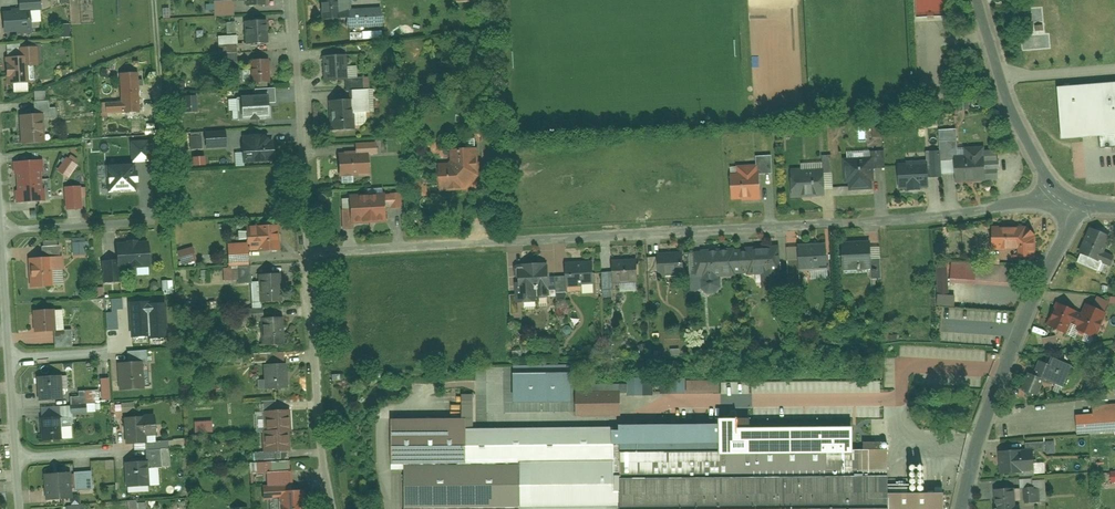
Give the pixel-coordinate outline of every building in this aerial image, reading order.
[(21,11),(32,10),(42,9),(43,9),(43,0),(21,0),(21,11)] [(216,0),(217,17),(237,16),(236,2),(235,2),(235,0),(227,0),(216,0)] [(324,20),(352,19),(351,9),(351,0),(323,0),(324,20)] [(384,7),(351,9),(352,19),(352,28),(385,26),(384,7)] [(43,22),(42,9),(32,10),(33,22),(43,22)] [(21,11),(5,12),(6,33),(34,32),(33,22),(32,10),(21,11)] [(269,20),(246,21),(248,45),(270,44),(269,20)] [(70,37),(69,24),(58,25),(59,38),(70,37)] [(237,54),(236,35),(217,36),(218,55),(237,54)] [(39,47),(21,48),(21,57),(29,56),(30,66),(40,65),(39,47)] [(349,54),(325,56),(327,81),(348,80),(351,80),(350,78),(350,66),(349,54)] [(21,57),(7,58),(9,83),(15,83),(30,82),(32,82),(30,66),(29,56),(21,57)] [(271,59),(251,61),(252,70),(253,81),(253,83),(273,82),(271,59)] [(359,65),(350,66),(350,78),(360,77),(359,65)] [(113,70),(104,68),(102,75),(111,78),(113,70)] [(252,70),(244,70),(245,81),(253,81),(252,70)] [(123,102),(124,113),(143,112),(140,72),(121,74),(123,102)] [(351,80),(348,80),(348,90),(354,90),(371,89),(371,77),(360,77),(350,78),(351,80)] [(30,82),(15,83),(16,93),(31,91),(30,82)] [(1061,87),(1066,139),(1085,138),(1101,137),(1102,149),(1114,148),(1114,84),(1061,87)] [(354,90),(355,99),(356,112),(368,112),(376,111),(375,88),(371,89),(354,90)] [(47,91),(36,91),(37,101),(48,101),(47,91)] [(276,95),(235,97),(236,122),(277,119),(276,95)] [(355,99),(331,100),(333,131),(357,129),(357,125),(356,112),(355,99)] [(37,101),(36,101),(36,115),(46,114),(46,118),(59,117),(58,108),(52,108),(51,100),(48,101),(37,101)] [(124,113),(123,102),(108,103),(109,114),(124,113)] [(369,120),(368,112),(356,112),(357,125),(363,125),(366,124),(368,122),(369,120)] [(36,115),(22,115),(23,143),(48,142),(46,118),(46,114),(36,115)] [(228,130),(208,131),(209,148),(229,147),(228,130)] [(276,134),(245,136),(246,152),(246,165),(278,164),(276,134)] [(203,136),(191,136),(192,149),(204,148),(203,136)] [(153,140),(132,140),(133,162),(137,162),(154,161),(153,140)] [(357,143),(358,153),(371,152),(371,154),(379,154),(378,142),(357,143)] [(968,153),(957,154),(958,182),(988,181),(988,145),(968,146),(968,153)] [(451,161),(441,162),(442,190),(467,190),(482,174),(481,146),(453,148),(453,160),(451,161)] [(246,152),(237,152),(238,166),(246,165),(246,152)] [(358,153),(340,153),(342,176),(344,176),(356,176),(373,175),(371,154),(371,152),(358,153)] [(71,157),(68,156),(59,169),(71,178),(81,164),(78,163),(80,159),(73,154),(71,157)] [(877,155),(846,157),(847,181),(852,181),(853,189),(876,188),(876,180),(878,180),(877,155)] [(45,158),(16,160),(19,201),(48,200),(45,158)] [(932,161),(900,162),(901,189),(933,187),(932,161)] [(133,162),(109,163),(111,193),(139,191),(137,162),(133,162)] [(740,170),(733,170),(734,199),(763,198),(761,164),(740,164),(740,170)] [(826,165),(793,167),(794,197),(828,195),(826,165)] [(412,197),(428,197),(427,181),(411,182),(412,197)] [(83,185),(67,186),(68,209),(85,208),(84,196),(88,196),(87,187),(83,186),(83,185)] [(404,192),(353,194),(353,223),(391,221),(390,208),(405,207),(404,192)] [(251,250),(284,249),(281,223),(249,225),(250,229),(250,238),(250,242),(251,250)] [(1019,257),(1037,257),(1037,232),(1028,225),(993,226),(994,250),(998,250),(998,257),(1009,256),(1009,249),(1019,249),(1019,257)] [(1111,236),(1090,227),(1079,252),(1082,253),(1078,262),(1098,271),(1101,263),(1110,267),(1114,256),(1104,251),(1111,236)] [(250,229),(240,229),(241,239),(250,238),(250,229)] [(151,239),(119,241),(120,258),(120,266),(122,266),(139,265),(151,265),(153,264),(151,239)] [(873,240),(847,242),(847,270),(875,269),(873,240)] [(86,241),(75,241),(75,254),(87,253),(86,241)] [(251,250),(250,242),(230,243),(231,265),(252,264),(251,250)] [(829,242),(801,244),(801,269),(830,267),(829,242)] [(62,245),(44,246),(44,256),(53,256),(62,256),(62,245)] [(782,245),(696,250),(697,275),(703,275),(703,288),(709,293),(717,293),(724,286),(722,276),(765,274),(765,288),(785,288),(782,245)] [(180,266),(196,262),(192,247),(177,251),(180,266)] [(684,251),(660,252),(660,256),(661,272),(661,275),(685,274),(684,251)] [(62,256),(53,256),(54,269),(65,269),(64,255),(62,256)] [(44,256),(31,257),(33,287),(54,285),(54,269),(53,256),(44,256)] [(660,256),(650,257),(650,272),(661,272),(660,256)] [(638,257),(614,259),(614,271),(615,283),(640,282),(638,257)] [(120,258),(103,259),(104,282),(122,282),(122,266),(120,266),(120,258)] [(596,260),(568,261),(568,275),(569,285),(597,284),(596,260)] [(952,261),(951,282),(1009,285),(1011,265),(952,261)] [(551,262),(518,264),(518,300),(542,300),(542,296),(553,295),(551,262)] [(151,265),(139,265),(139,275),(151,274),(151,265)] [(66,284),(65,269),(54,269),(54,285),(66,284)] [(614,271),(604,272),(605,290),(615,290),(615,283),(614,271)] [(284,272),(261,273),(261,280),(262,301),(264,301),(285,299),(284,272)] [(568,275),(558,276),(559,292),(569,291),(569,285),(568,275)] [(261,280),(253,280),(255,307),(264,307),(264,301),(262,301),(261,280)] [(162,281),(163,294),(173,294),(172,281),(162,281)] [(117,330),(116,310),(122,310),(122,298),(109,299),(110,313),(105,313),(106,331),(117,330)] [(1083,312),(1058,301),(1048,325),(1067,333),(1072,322),(1079,326),(1078,330),(1096,338),(1107,312),(1087,303),(1083,312)] [(129,304),(130,338),(148,338),(147,303),(129,304)] [(149,304),(150,338),(167,338),(166,303),(149,304)] [(57,308),(35,309),(37,331),(55,330),(58,330),(57,309),(57,308)] [(65,309),(57,309),(58,330),(66,329),(65,309)] [(286,316),(263,316),(264,344),(288,343),(286,316)] [(73,329),(66,329),(58,330),(55,330),(56,347),(74,346),(73,329)] [(1058,349),(1057,337),(1043,338),(1044,350),(1058,349)] [(129,350),(130,361),(145,360),(146,363),(150,363),(150,349),(129,350)] [(1032,371),(1025,388),(1041,395),(1047,379),(1067,386),(1076,364),(1058,355),(1055,363),(1043,358),(1038,372),(1032,371)] [(130,361),(120,361),(122,389),(147,387),(146,363),(145,360),(130,361)] [(289,363),(266,364),(267,379),(267,388),(291,387),(289,363)] [(576,371),(518,372),(519,400),(578,400),(576,371)] [(64,375),(39,376),(40,400),(66,398),(64,375)] [(111,377),(102,377),(104,399),(113,399),(111,377)] [(669,380),(670,394),(720,393),(720,380),(669,380)] [(81,395),(72,396),(72,404),(74,404),(88,404),(88,390),(81,390),(81,395)] [(624,390),(579,390),(579,416),(624,416),(624,390)] [(277,399),(264,400),(264,410),(266,410),(278,409),(277,399)] [(465,428),(475,428),(475,401),(458,401),(458,418),(464,417),(465,428)] [(61,405),(62,414),(62,416),(74,416),(74,404),(72,404),(61,405)] [(1078,434),(1114,432),(1114,404),(1093,405),(1094,412),(1077,414),(1078,434)] [(278,409),(266,410),(267,430),(265,430),(266,451),(283,450),(293,450),(292,429),(294,429),(293,408),(278,409)] [(62,414),(43,416),(44,439),(64,438),(63,426),(62,416),(62,414)] [(158,414),(126,416),(129,442),(150,442),(149,434),(160,434),(158,414)] [(394,418),(394,469),(407,470),(407,508),(935,508),(935,493),(889,494),(889,448),(727,450),(727,425),(627,427),(627,436),(617,436),(617,426),(475,428),(465,428),(464,417),(458,418),(394,418)] [(783,428),(783,420),(769,421),(769,429),(783,428)] [(213,432),(212,421),(194,422),(195,433),(213,432)] [(74,425),(63,426),(64,438),(75,437),(74,425)] [(1054,442),(1045,442),(1046,454),(1055,453),(1054,442)] [(148,449),(149,460),(150,460),(151,466),(172,465),(170,447),(148,449)] [(1037,448),(1001,449),(1002,474),(1038,470),(1037,448)] [(266,451),(256,451),(257,461),(283,459),(283,450),(266,451)] [(149,460),(127,461),(128,486),(152,484),(151,466),(150,460),(149,460)] [(93,470),(76,471),(77,489),(95,488),(93,470)] [(73,471),(46,473),(48,499),(75,497),(73,471)] [(1031,487),(1031,479),(1020,480),(1020,488),(1031,487)] [(1027,488),(1028,503),(1047,502),(1046,480),(1032,481),(1032,488),(1027,488)] [(288,484),(265,485),(265,498),(282,497),(282,490),(288,489),(288,484)] [(997,489),(998,508),(1024,508),(1024,504),(1019,504),(1018,487),(997,489)] [(282,490),(282,497),(283,508),(310,508),(309,488),(288,489),(282,490)]
